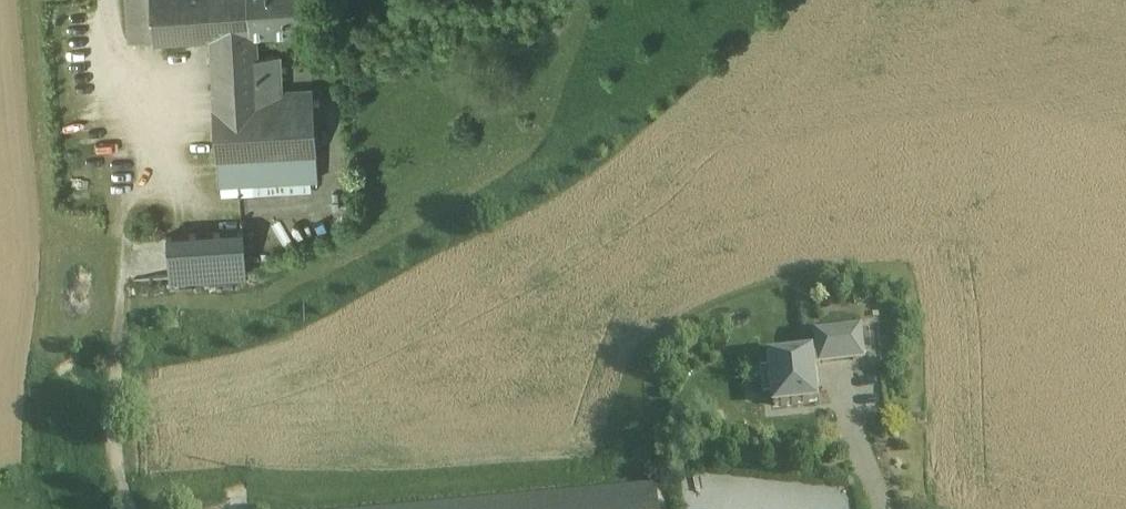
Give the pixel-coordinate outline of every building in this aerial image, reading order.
[(129,36),(154,34),(154,35),(211,31),(214,83),(212,83),(217,154),(218,154),(219,181),(318,175),(317,146),(316,146),(313,84),(282,86),(281,49),(258,50),(257,39),(255,39),(255,29),(252,29),(250,0),(127,0),(129,36)] [(252,29),(255,29),(309,26),(307,0),(250,0),(252,29)] [(243,228),(167,233),(170,278),(247,273),(243,228)] [(815,354),(766,359),(772,411),(818,406),(814,368),(864,363),(861,329),(813,334),(815,354)] [(457,508),(658,508),(656,490),(457,508)]
